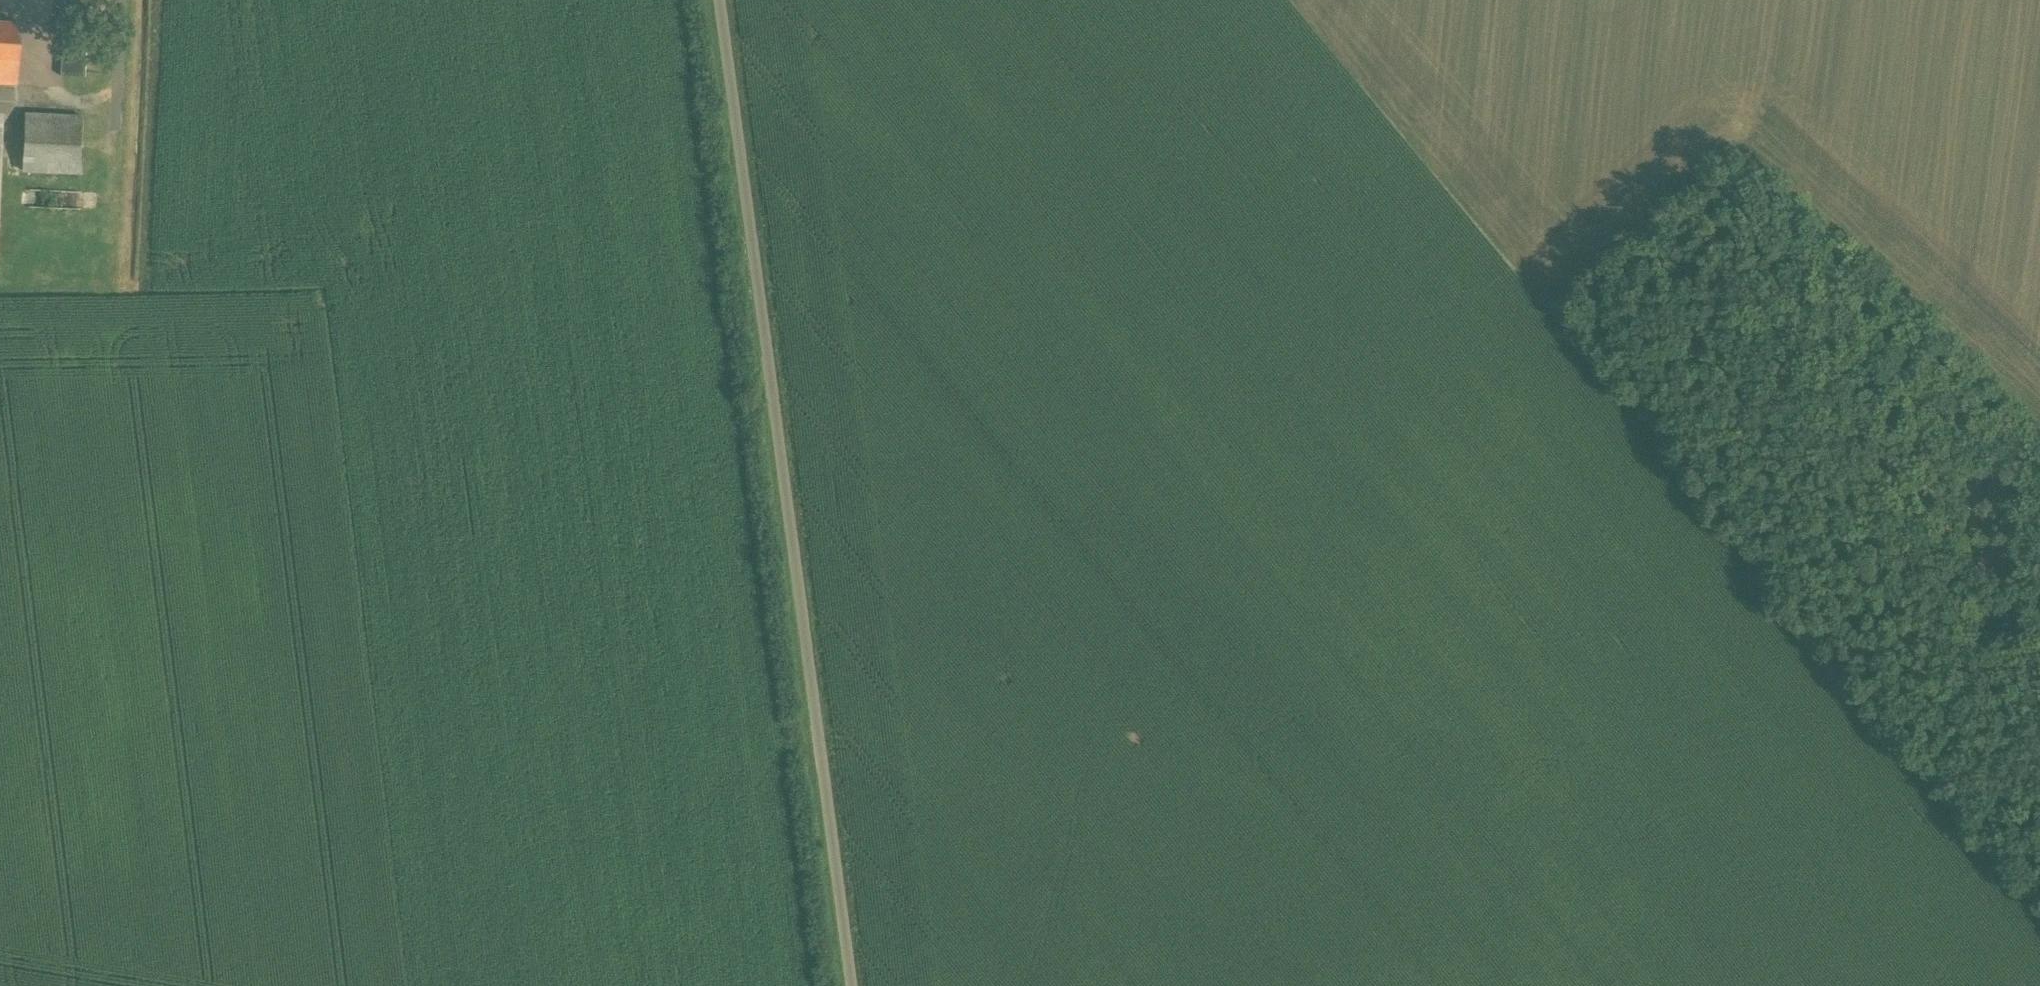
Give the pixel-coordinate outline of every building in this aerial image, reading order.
[(0,23),(0,84),(16,84),(19,24),(0,23)] [(84,117),(24,114),(22,170),(82,173),(84,117)]
